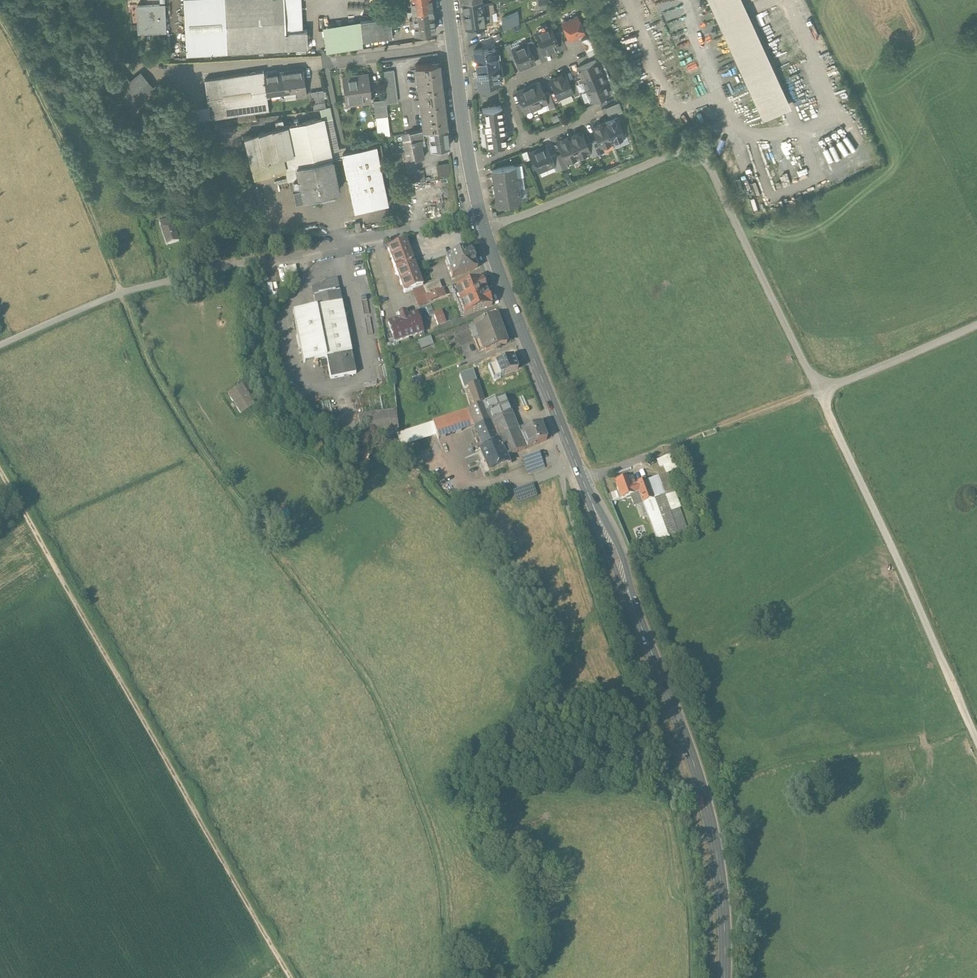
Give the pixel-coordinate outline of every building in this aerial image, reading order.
[(186,53),(308,47),(307,30),(302,30),(285,31),(284,0),(183,0),(186,53)] [(285,31),(302,30),(301,0),(284,0),(285,31)] [(412,9),(432,7),(431,0),(411,0),(412,9)] [(465,26),(484,24),(493,23),(491,12),(494,12),(493,3),(481,4),(481,0),(462,0),(465,26)] [(764,119),(792,107),(743,0),(710,0),(764,119)] [(165,31),(163,4),(137,5),(138,32),(165,31)] [(435,30),(432,7),(412,9),(413,23),(414,32),(435,30)] [(413,23),(412,9),(400,11),(401,16),(390,18),(391,26),(413,23)] [(577,15),(561,22),(568,38),(584,32),(577,15)] [(392,37),(391,26),(390,18),(360,21),(362,41),(392,37)] [(362,48),(362,41),(360,21),(322,26),(326,53),(362,48)] [(541,45),(544,52),(559,46),(558,45),(553,34),(550,26),(535,32),(541,45)] [(485,29),(486,39),(494,35),(498,33),(496,28),(485,29)] [(559,32),(553,34),(558,45),(564,43),(559,32)] [(482,40),(483,49),(495,48),(494,35),(486,39),(482,40)] [(592,35),(581,40),(588,56),(599,52),(592,35)] [(531,54),(537,52),(535,47),(532,41),(527,43),(531,54)] [(510,58),(515,56),(512,49),(510,43),(504,46),(510,58)] [(515,56),(520,68),(535,62),(531,54),(527,43),(512,49),(515,56)] [(541,45),(535,47),(537,52),(540,58),(545,56),(544,52),(541,45)] [(483,49),(474,51),(476,67),(497,64),(495,48),(483,49)] [(577,67),(581,79),(600,71),(595,60),(577,67)] [(428,129),(446,126),(439,62),(414,65),(415,72),(417,72),(419,91),(418,91),(419,104),(421,104),(423,123),(421,123),(422,130),(428,129)] [(497,64),(476,67),(478,85),(487,83),(500,82),(499,73),(497,64)] [(151,90),(138,74),(130,81),(117,65),(95,72),(128,109),(151,90)] [(277,74),(264,76),(266,95),(280,93),(281,99),(306,96),(303,68),(277,72),(277,74)] [(381,71),(385,99),(385,103),(397,102),(393,69),(381,71)] [(268,109),(266,95),(264,76),(263,70),(204,78),(208,102),(186,105),(188,120),(210,117),(254,111),(268,109)] [(605,82),(600,71),(581,79),(586,90),(605,82)] [(367,73),(341,76),(345,104),(371,101),(370,97),(371,97),(371,94),(370,94),(367,73)] [(500,82),(487,83),(488,89),(503,87),(502,73),(499,73),(500,82)] [(565,73),(550,79),(558,98),(573,93),(570,85),(565,73)] [(539,82),(527,87),(536,107),(546,103),(547,103),(543,94),(539,82)] [(609,93),(605,82),(586,90),(590,101),(609,93)] [(575,83),(570,85),(573,93),(574,96),(580,94),(575,83)] [(525,112),(536,107),(527,87),(516,92),(521,103),(525,112)] [(313,109),(320,108),(325,108),(322,90),(311,91),(313,109)] [(549,92),(543,94),(547,103),(546,103),(549,109),(555,107),(549,92)] [(389,135),(385,103),(385,99),(373,100),(377,137),(389,135)] [(619,102),(605,107),(607,113),(621,107),(619,102)] [(526,114),(525,112),(521,103),(515,105),(520,116),(526,114)] [(502,106),(482,109),(483,121),(481,122),(482,127),(484,127),(487,145),(506,142),(502,106)] [(320,108),(322,118),(331,159),(343,156),(342,152),(347,151),(346,146),(338,148),(330,107),(325,108),(320,108)] [(255,117),(254,111),(210,117),(210,123),(255,117)] [(617,117),(605,122),(612,141),(624,136),(617,117)] [(242,137),(249,165),(292,154),(297,179),(302,199),(319,196),(320,200),(334,197),(333,193),(338,192),(331,159),(322,118),(285,127),(283,120),(276,122),(277,129),(242,137)] [(601,145),(612,141),(605,122),(592,127),(598,140),(600,146),(601,145)] [(450,146),(446,126),(428,129),(429,137),(431,149),(450,146)] [(428,129),(422,130),(401,134),(407,162),(415,160),(423,158),(421,146),(425,145),(423,138),(429,137),(428,129)] [(582,131),(569,136),(577,157),(590,152),(587,145),(582,131)] [(566,161),(577,157),(569,136),(557,141),(562,154),(566,161)] [(592,142),(597,155),(604,153),(601,145),(600,146),(598,140),(592,142)] [(592,142),(587,145),(590,152),(592,157),(597,155),(592,142)] [(387,177),(380,145),(347,151),(342,152),(343,156),(354,212),(387,205),(382,179),(387,177)] [(530,152),(538,172),(554,165),(550,156),(546,146),(530,152)] [(526,150),(521,152),(524,162),(530,159),(526,150)] [(293,180),(297,179),(292,154),(249,165),(252,179),(269,175),(267,171),(285,167),(288,181),(293,180)] [(556,154),(550,156),(554,165),(556,171),(562,169),(557,156),(556,154)] [(562,154),(557,156),(562,169),(562,170),(568,167),(566,161),(562,154)] [(404,162),(406,173),(417,171),(415,160),(407,162),(404,162)] [(438,175),(451,174),(449,163),(436,164),(438,175)] [(491,169),(493,181),(517,177),(515,165),(491,169)] [(423,169),(417,171),(406,173),(404,173),(407,183),(425,179),(423,169)] [(518,189),(517,177),(493,181),(495,192),(518,189)] [(297,201),(302,199),(297,179),(293,180),(297,201)] [(520,201),(518,189),(495,192),(497,204),(520,201)] [(168,220),(160,222),(166,245),(179,241),(174,222),(169,224),(168,220)] [(406,241),(388,249),(395,267),(393,268),(396,274),(397,273),(404,292),(413,288),(423,284),(406,241)] [(445,259),(452,278),(478,268),(470,250),(445,259)] [(295,265),(283,267),(286,281),(298,279),(295,265)] [(331,378),(356,373),(337,278),(326,280),(327,285),(312,287),(316,307),(293,312),(303,362),(326,357),(331,378)] [(454,290),(459,303),(487,293),(482,280),(454,290)] [(413,288),(420,305),(429,302),(429,301),(444,295),(439,281),(424,287),(423,284),(413,288)] [(492,306),(487,293),(459,303),(464,316),(492,306)] [(450,320),(446,308),(434,313),(438,324),(450,320)] [(400,318),(388,321),(395,341),(423,331),(417,312),(411,314),(409,309),(398,313),(400,318)] [(470,330),(475,341),(502,331),(496,317),(475,326),(476,328),(470,330)] [(507,344),(502,331),(475,341),(478,351),(484,349),(485,352),(507,344)] [(430,337),(417,342),(420,350),(433,345),(430,337)] [(493,381),(517,371),(512,359),(488,368),(493,381)] [(464,389),(468,388),(477,385),(473,371),(459,376),(464,389)] [(241,384),(228,393),(241,412),(250,406),(252,408),(255,406),(241,384)] [(484,405),(477,385),(468,388),(475,407),(484,405)] [(504,398),(484,404),(492,425),(511,416),(504,398)] [(492,425),(484,404),(484,405),(468,411),(475,428),(476,431),(484,450),(484,451),(499,444),(505,458),(528,449),(519,430),(517,431),(511,416),(492,425)] [(398,431),(396,410),(358,416),(361,436),(398,431)] [(438,440),(475,428),(468,411),(432,422),(436,435),(438,440)] [(407,444),(436,435),(432,422),(403,432),(407,444)] [(526,427),(519,430),(528,449),(547,441),(540,426),(532,430),(531,427),(527,428),(526,427)] [(506,458),(505,458),(499,444),(484,451),(484,450),(479,452),(489,472),(507,465),(504,459),(506,458)] [(522,459),(528,474),(544,468),(538,453),(522,459)] [(666,474),(668,473),(680,468),(674,455),(666,458),(657,461),(659,467),(662,465),(666,474)] [(657,478),(664,495),(653,500),(643,504),(658,545),(679,537),(678,534),(687,531),(679,509),(681,508),(668,473),(666,474),(657,478)] [(643,504),(653,500),(646,482),(635,486),(632,477),(615,483),(621,499),(625,498),(638,493),(643,504)] [(657,478),(646,482),(653,500),(664,495),(657,478)] [(635,507),(643,504),(638,493),(625,498),(627,502),(632,500),(635,507)]
